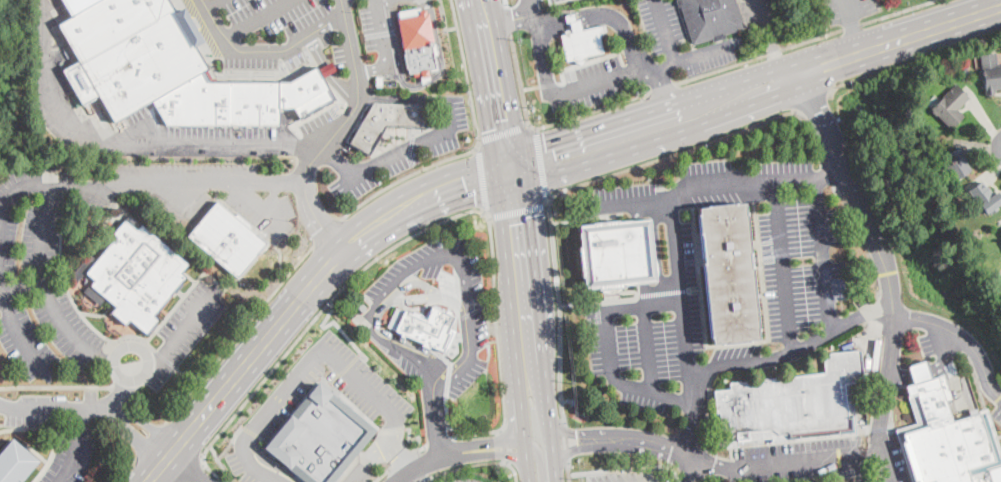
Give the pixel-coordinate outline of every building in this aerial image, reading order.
[(71,17),(61,0),(168,0),(171,5),(178,1),(198,36),(192,40),(208,69),(205,70),(211,82),(290,83),(319,66),(321,68),(326,77),(331,86),(328,87),(335,99),(300,119),(294,108),(279,108),(279,125),(166,125),(150,102),(115,123),(99,96),(82,105),(62,70),(78,60),(62,33),(54,38),(50,30),(71,17)] [(693,44),(679,0),(736,0),(744,28),(723,35),(693,44)] [(410,74),(408,68),(407,68),(404,53),(405,53),(404,44),(398,12),(421,7),(422,14),(424,14),(428,13),(438,69),(410,74)] [(573,33),(570,22),(567,23),(566,16),(574,14),(575,21),(579,20),(582,31),(573,33)] [(582,31),(605,26),(606,32),(598,34),(603,53),(587,56),(575,59),(567,61),(562,36),(573,33),(582,31)] [(998,66),(1000,65),(1000,88),(994,89),(995,93),(985,95),(981,55),(996,53),(996,54),(998,66)] [(321,68),(330,63),(335,72),(326,77),(321,68)] [(971,73),(966,77),(961,71),(966,66),(971,73)] [(964,116),(951,129),(932,110),(957,84),(971,98),(958,110),(964,116)] [(431,106),(430,127),(386,126),(369,155),(351,144),(374,104),(431,106)] [(971,170),(953,181),(945,168),(952,163),(947,156),(954,152),(962,147),(969,159),(966,161),(971,170)] [(998,191),(1000,195),(1000,204),(987,214),(976,199),(989,189),(993,194),(998,191)] [(217,203),(233,216),(235,213),(250,225),(247,228),(265,243),(235,278),(186,236),(215,201),(217,203)] [(732,204),(750,202),(758,270),(763,315),(764,329),(763,330),(764,339),(759,340),(713,345),(698,208),(715,206),(732,204)] [(142,224),(137,229),(125,219),(130,213),(142,224)] [(955,226),(949,231),(943,222),(949,217),(955,226)] [(581,225),(586,287),(655,281),(649,219),(581,225)] [(125,221),(137,231),(141,226),(189,265),(182,273),(186,277),(155,315),(159,319),(147,334),(130,321),(127,325),(112,313),(116,307),(91,286),(94,281),(86,273),(117,237),(114,234),(125,221)] [(972,251),(968,255),(963,250),(967,246),(972,251)] [(456,316),(450,329),(457,332),(445,356),(438,352),(436,355),(419,347),(420,345),(407,339),(406,341),(396,336),(397,335),(392,332),(393,330),(387,327),(397,307),(402,309),(404,306),(427,318),(434,305),(456,316)] [(856,434),(773,442),(773,438),(739,441),(739,446),(721,448),(715,392),(731,390),(730,383),(825,374),(823,354),(861,350),(863,381),(851,382),(856,434)] [(987,410),(1000,453),(1000,481),(913,481),(897,431),(918,424),(906,388),(944,375),(954,404),(948,406),(952,421),(987,410)] [(378,429),(335,481),(308,481),(264,446),(320,380),(378,429)] [(39,461),(22,481),(0,481),(0,455),(13,439),(39,461)]
